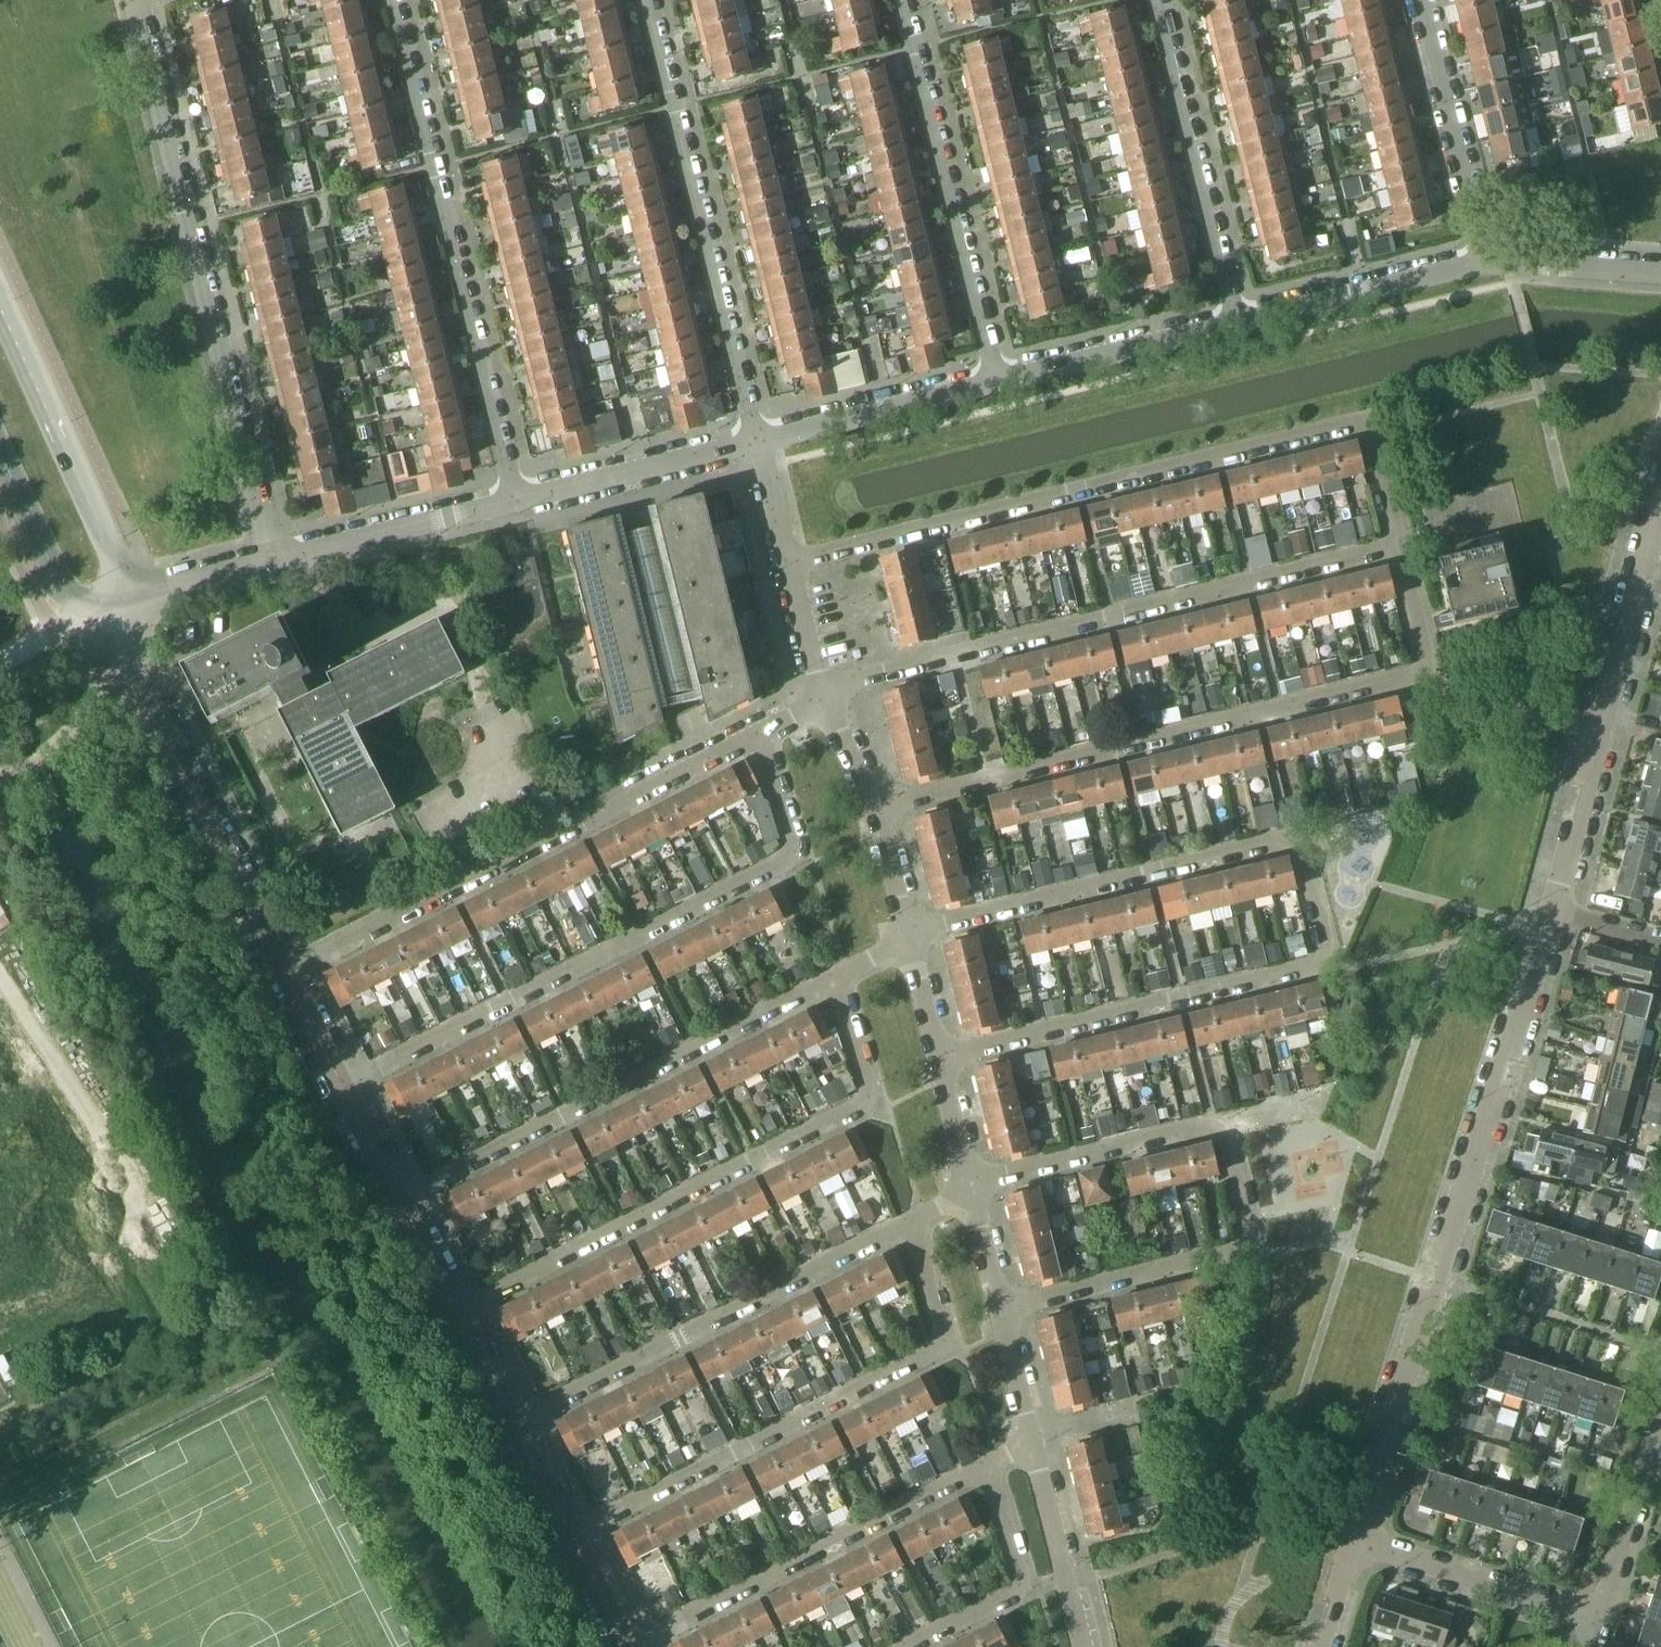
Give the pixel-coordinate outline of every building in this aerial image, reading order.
[(311,4),(323,1),(325,10),(356,3),(355,0),(310,0),(311,4)] [(438,1),(442,18),(478,9),(476,0),(441,0),(438,1)] [(578,3),(583,21),(619,12),(616,0),(591,0),(578,3)] [(695,12),(732,4),(731,0),(692,0),(695,12)] [(836,13),(872,4),(871,0),(832,0),(836,13)] [(987,4),(986,0),(962,0),(954,2),(959,24),(976,20),(989,16),(990,16),(992,22),(1003,20),(999,1),(987,4)] [(1211,11),(1242,4),(1241,0),(1208,0),(1211,11)] [(1298,10),(1308,8),(1306,0),(1296,0),(1298,10)] [(1342,1),(1347,20),(1384,11),(1381,0),(1346,0),(1342,1)] [(1458,12),(1491,4),(1490,0),(1455,0),(1458,12)] [(1601,4),(1608,30),(1641,21),(1641,19),(1643,16),(1641,8),(1637,6),(1636,0),(1619,0),(1601,4)] [(362,1),(356,3),(325,10),(329,28),(366,18),(362,1)] [(543,1),(534,3),(536,12),(545,10),(543,1)] [(1560,1),(1552,3),(1555,16),(1563,14),(1560,1)] [(1286,2),(1275,5),(1277,14),(1289,11),(1286,2)] [(732,4),(695,12),(700,30),(736,21),(732,4)] [(872,4),(836,13),(840,30),(870,23),(876,21),(872,4)] [(1211,11),(1205,13),(1210,33),(1247,24),(1242,4),(1211,11)] [(1491,4),(1458,12),(1464,38),(1498,30),(1491,4)] [(228,25),(240,22),(236,9),(194,20),(199,41),(230,34),(228,25)] [(478,9),(442,18),(446,36),(483,27),(478,9)] [(1128,32),(1122,10),(1080,21),(1083,33),(1095,31),(1097,40),(1128,32)] [(1384,11),(1347,20),(1352,38),(1388,30),(1384,11)] [(619,12),(583,21),(587,39),(623,30),(619,12)] [(1563,14),(1555,16),(1558,28),(1559,31),(1569,29),(1566,13),(1563,14)] [(989,16),(976,20),(978,29),(991,26),(989,16)] [(366,18),(329,28),(334,45),(370,36),(366,18)] [(740,36),(736,21),(700,30),(703,46),(740,36)] [(1647,47),(1645,36),(1647,33),(1645,24),(1641,23),(1641,21),(1608,30),(1614,55),(1647,47)] [(870,23),(840,30),(842,39),(830,42),(833,55),(876,44),(870,23)] [(1247,24),(1210,33),(1215,52),(1251,43),(1247,24)] [(294,26),(286,28),(288,36),(296,34),(294,26)] [(483,27),(446,36),(450,53),(487,44),(483,27)] [(1315,28),(1306,30),(1310,45),(1318,43),(1315,28)] [(623,30),(587,39),(591,56),(628,47),(623,30)] [(1133,30),(1128,32),(1097,40),(1102,59),(1138,51),(1133,30)] [(1388,30),(1352,38),(1356,58),(1393,49),(1388,30)] [(1498,30),(1464,38),(1470,63),(1504,55),(1498,30)] [(275,40),(273,31),(264,33),(266,42),(275,40)] [(549,31),(539,33),(541,43),(551,41),(549,31)] [(1535,46),(1535,47),(1555,42),(1552,33),(1534,37),(1536,45),(1535,46)] [(230,34),(199,41),(193,43),(197,60),(234,51),(230,34)] [(300,35),(285,38),(287,48),(302,44),(300,35)] [(370,36),(334,45),(338,62),(374,53),(370,36)] [(745,54),(740,36),(703,46),(708,63),(713,61),(745,54)] [(1008,39),(965,49),(970,71),(1001,64),(999,54),(1011,51),(1008,39)] [(1555,42),(1535,47),(1535,48),(1537,48),(1539,56),(1557,52),(1555,42)] [(1251,43),(1215,52),(1219,71),(1256,62),(1251,43)] [(487,44),(450,53),(455,71),(491,62),(487,44)] [(1321,46),(1310,49),(1313,61),(1325,58),(1321,46)] [(628,47),(591,56),(595,72),(632,63),(628,47)] [(1656,67),(1654,58),(1650,57),(1647,47),(1614,55),(1606,57),(1608,66),(1616,64),(1620,80),(1653,72),(1653,70),(1656,67)] [(1393,49),(1356,58),(1361,76),(1398,68),(1393,49)] [(234,51),(197,60),(202,77),(238,68),(234,51)] [(1143,70),(1138,51),(1102,59),(1107,79),(1143,70)] [(1300,51),(1295,52),(1299,72),(1305,70),(1300,51)] [(1572,51),(1564,53),(1567,66),(1576,64),(1572,51)] [(374,53),(338,62),(342,80),(379,71),(374,53)] [(758,60),(747,63),(745,54),(713,61),(719,83),(761,72),(758,60)] [(1067,54),(1053,57),(1057,71),(1070,67),(1067,54)] [(1504,55),(1470,63),(1476,89),(1510,80),(1504,55)] [(283,62),(268,66),(272,79),(286,75),(283,62)] [(491,62),(455,71),(459,88),(496,80),(491,62)] [(1256,62),(1219,71),(1224,90),(1261,81),(1256,62)] [(636,80),(632,63),(595,72),(599,90),(630,82),(636,80)] [(1001,64),(970,71),(965,72),(970,92),(1006,83),(1001,64)] [(1333,67),(1314,71),(1318,85),(1336,81),(1333,67)] [(238,68),(202,77),(206,95),(242,86),(238,68)] [(1398,68),(1361,76),(1365,95),(1402,86),(1398,68)] [(887,91),(882,69),(839,80),(842,93),(844,92),(846,101),(847,101),(856,98),(887,91)] [(1143,70),(1107,79),(1111,97),(1148,89),(1143,70)] [(379,71),(342,80),(346,97),(383,88),(379,71)] [(1653,72),(1620,80),(1626,106),(1660,98),(1657,86),(1660,84),(1658,75),(1654,74),(1653,72)] [(540,73),(531,75),(534,87),(543,85),(540,73)] [(826,73),(811,77),(814,88),(828,85),(829,85),(826,73)] [(1583,74),(1570,78),(1573,91),(1584,89),(1587,88),(1583,74)] [(1519,103),(1529,102),(1525,76),(1516,77),(1519,103)] [(496,80),(459,88),(463,105),(500,96),(496,80)] [(1510,80),(1476,89),(1483,114),(1516,105),(1510,80)] [(1564,80),(1551,83),(1554,96),(1567,93),(1565,83),(1564,80)] [(1261,81),(1224,90),(1229,109),(1265,100),(1261,81)] [(630,82),(599,90),(602,98),(590,101),(593,114),(635,103),(630,82)] [(1006,83),(970,92),(974,111),(1011,102),(1006,83)] [(828,85),(814,88),(819,108),(833,104),(828,85)] [(242,86),(206,95),(210,112),(247,103),(242,86)] [(1402,86),(1365,95),(1370,113),(1406,104),(1402,86)] [(383,88),(346,97),(351,115),(387,106),(383,88)] [(1148,89),(1111,97),(1116,116),(1152,108),(1148,89)] [(887,91),(856,98),(847,101),(851,120),(861,118),(898,109),(893,90),(887,91)] [(1554,96),(1547,97),(1548,99),(1549,99),(1551,107),(1569,102),(1567,93),(1554,96)] [(291,96),(284,98),(287,112),(294,110),(291,96)] [(500,96),(463,105),(467,122),(473,121),(504,113),(500,96)] [(1058,108),(1054,96),(1044,99),(1048,111),(1058,108)] [(768,98),(725,108),(730,130),(761,122),(759,113),(771,110),(768,98)] [(1660,98),(1626,106),(1633,132),(1660,125),(1660,103),(1660,98)] [(1265,100),(1229,109),(1233,127),(1270,118),(1265,100)] [(1011,102),(974,111),(979,129),(1015,121),(1011,102)] [(1090,102),(1067,108),(1069,120),(1077,118),(1078,119),(1093,116),(1090,102)] [(1585,102),(1576,104),(1580,118),(1588,115),(1585,102)] [(247,103),(210,112),(214,129),(251,121),(247,103)] [(1406,104),(1370,113),(1375,132),(1411,123),(1406,104)] [(315,105),(303,108),(306,120),(318,118),(315,105)] [(1516,105),(1483,114),(1489,140),(1523,131),(1516,105)] [(387,106),(351,115),(355,131),(391,122),(387,106)] [(1339,107),(1326,111),(1329,123),(1342,120),(1339,107)] [(1152,108),(1116,116),(1120,136),(1157,127),(1152,108)] [(898,109),(861,118),(866,137),(902,128),(898,109)] [(504,113),(473,121),(478,142),(521,132),(518,119),(506,122),(504,113)] [(816,114),(814,115),(817,126),(824,124),(821,113),(816,114)] [(1061,121),(1059,113),(1050,115),(1052,123),(1061,121)] [(1307,128),(1317,126),(1315,115),(1304,118),(1307,128)] [(1588,115),(1580,118),(1585,139),(1593,137),(1591,127),(1588,115)] [(1270,118),(1233,127),(1238,145),(1274,136),(1270,118)] [(251,121),(214,129),(219,147),(255,138),(251,121)] [(1015,121),(979,129),(983,149),(1020,140),(1015,121)] [(391,122),(355,131),(359,149),(390,141),(396,140),(391,122)] [(628,122),(607,128),(609,137),(630,131),(628,122)] [(761,122),(730,130),(724,131),(729,149),(766,141),(761,122)] [(1411,123),(1375,132),(1379,151),(1416,143),(1411,123)] [(313,129),(316,141),(330,137),(327,125),(313,129)] [(1157,127),(1120,136),(1125,154),(1161,145),(1157,127)] [(902,128),(866,137),(870,157),(907,148),(902,128)] [(299,129),(285,132),(289,147),(302,144),(299,129)] [(647,150),(642,129),(630,131),(609,137),(599,139),(602,152),(614,149),(616,158),(647,150)] [(1343,129),(1330,132),(1333,143),(1346,139),(1343,129)] [(1523,131),(1489,140),(1495,166),(1506,163),(1529,158),(1523,131)] [(1295,133),(1285,135),(1287,143),(1297,141),(1295,133)] [(1562,149),(1580,145),(1577,135),(1558,140),(1558,142),(1560,141),(1562,149)] [(577,136),(564,139),(567,150),(579,147),(577,136)] [(1067,147),(1064,136),(1056,138),(1058,149),(1067,147)] [(1274,136),(1238,145),(1242,165),(1279,156),(1274,136)] [(255,138),(219,147),(223,163),(259,155),(255,138)] [(766,141),(729,149),(734,169),(770,160),(780,158),(775,139),(766,141)] [(1020,140),(983,149),(988,167),(1025,159),(1020,140)] [(395,162),(390,141),(359,149),(361,157),(349,160),(352,173),(363,171),(365,178),(382,174),(380,166),(395,162)] [(1416,143),(1379,151),(1384,170),(1420,162),(1416,143)] [(1161,145),(1125,154),(1129,172),(1166,163),(1161,145)] [(907,148),(870,157),(875,175),(912,166),(907,148)] [(647,150),(616,158),(606,160),(611,180),(621,177),(657,168),(653,149),(647,150)] [(835,150),(825,153),(828,165),(838,162),(835,150)] [(1321,152),(1312,154),(1314,165),(1324,162),(1321,152)] [(259,155),(223,163),(227,181),(233,180),(264,172),(259,155)] [(1279,156),(1242,165),(1247,184),(1284,175),(1279,156)] [(527,157),(484,167),(490,189),(521,181),(518,172),(530,169),(527,157)] [(806,170),(816,168),(814,157),(803,160),(806,170)] [(1529,158),(1506,163),(1509,175),(1519,173),(1532,169),(1529,158)] [(1025,159),(988,167),(993,186),(1029,177),(1025,159)] [(770,160),(734,169),(739,189),(775,180),(770,160)] [(1090,162),(1081,164),(1086,183),(1094,181),(1090,162)] [(1420,162),(1384,170),(1388,189),(1425,180),(1420,162)] [(1166,163),(1129,172),(1134,191),(1171,182),(1166,163)] [(828,167),(831,180),(840,177),(837,165),(828,167)] [(912,166),(875,175),(879,193),(916,184),(912,166)] [(662,188),(657,168),(621,177),(626,197),(662,188)] [(588,171),(574,175),(577,187),(591,184),(588,171)] [(281,191),(278,178),(266,181),(264,172),(233,180),(238,201),(267,194),(268,198),(279,196),(278,192),(281,191)] [(1509,175),(1498,178),(1505,204),(1525,198),(1519,173),(1509,175)] [(1284,175),(1247,184),(1252,203),(1288,194),(1284,175)] [(1029,177),(993,186),(997,205),(1034,196),(1029,177)] [(780,198),(775,180),(739,189),(743,207),(780,198)] [(1094,181),(1086,183),(1089,197),(1101,194),(1098,180),(1094,181)] [(1425,180),(1388,189),(1393,208),(1424,201),(1430,199),(1425,180)] [(521,181),(490,189),(484,190),(489,210),(525,201),(521,181)] [(1354,181),(1341,184),(1344,199),(1358,196),(1354,181)] [(1171,182),(1134,191),(1139,210),(1175,202),(1171,182)] [(916,184),(879,193),(884,213),(921,204),(916,184)] [(1080,199),(1077,185),(1067,188),(1070,202),(1080,199)] [(401,188),(359,198),(362,211),(374,208),(376,216),(407,209),(401,188)] [(662,188),(626,197),(630,215),(667,206),(662,188)] [(833,191),(836,204),(846,201),(843,189),(833,191)] [(1288,194),(1252,203),(1256,221),(1293,212),(1288,194)] [(788,196),(780,198),(743,207),(748,225),(784,217),(792,214),(788,196)] [(1034,196),(997,205),(1002,224),(1038,215),(1034,196)] [(563,209),(571,207),(568,197),(561,199),(563,209)] [(525,201),(489,210),(493,229),(530,220),(525,201)] [(1424,201),(1393,208),(1395,217),(1383,220),(1386,233),(1429,222),(1424,201)] [(1175,202),(1139,210),(1144,230),(1180,221),(1175,202)] [(846,203),(837,205),(840,216),(849,214),(846,203)] [(1336,203),(1327,205),(1330,217),(1339,215),(1336,203)] [(921,204),(884,213),(889,232),(926,223),(921,204)] [(667,206),(630,215),(635,234),(671,225),(667,206)] [(828,220),(824,207),(817,208),(812,210),(815,223),(828,220)] [(407,209),(376,216),(381,237),(417,228),(412,208),(407,209)] [(281,209),(267,212),(269,220),(283,217),(281,209)] [(594,210),(584,212),(587,224),(597,222),(594,210)] [(1066,215),(1069,228),(1084,224),(1081,211),(1066,215)] [(1293,212),(1256,221),(1261,241),(1267,239),(1298,232),(1293,212)] [(575,215),(565,218),(568,230),(578,228),(575,215)] [(1038,215),(1002,224),(1007,243),(1043,234),(1038,215)] [(269,220),(244,226),(250,248),(280,240),(278,232),(290,229),(287,216),(283,217),(269,220)] [(789,236),(784,217),(748,225),(752,245),(789,236)] [(530,220),(493,229),(498,247),(535,238),(530,220)] [(1096,222),(1098,232),(1107,230),(1105,220),(1096,222)] [(1180,221),(1144,230),(1148,248),(1185,239),(1180,221)] [(926,223),(889,232),(894,251),(930,242),(926,223)] [(671,225),(635,234),(639,253),(676,244),(671,225)] [(417,228),(381,237),(385,255),(422,246),(417,228)] [(316,232),(309,234),(313,251),(327,247),(322,230),(316,232)] [(1298,232),(1267,239),(1272,261),(1315,250),(1312,238),(1300,241),(1298,232)] [(1043,234),(1007,243),(1011,262),(1048,253),(1043,234)] [(789,236),(752,245),(757,264),(794,255),(789,236)] [(535,238),(498,247),(503,267),(539,258),(535,238)] [(1391,238),(1365,245),(1369,259),(1395,252),(1391,238)] [(859,239),(849,242),(853,255),(862,253),(859,239)] [(1185,239),(1148,248),(1153,267),(1184,260),(1189,258),(1185,239)] [(280,240),(250,248),(244,249),(249,269),(285,260),(280,240)] [(1114,240),(1103,243),(1107,258),(1118,255),(1114,240)] [(930,242),(894,251),(898,270),(935,261),(930,242)] [(676,244),(639,253),(644,272),(681,263),(676,244)] [(422,246),(385,255),(390,274),(427,266),(422,246)] [(323,251),(313,253),(316,266),(326,263),(323,251)] [(1048,253),(1011,262),(1016,280),(1052,271),(1048,253)] [(794,255),(757,264),(762,283),(798,274),(794,255)] [(539,258),(503,267),(507,285),(544,276),(539,258)] [(285,260),(249,269),(253,288),(290,279),(285,260)] [(1184,260),(1153,267),(1155,276),(1143,279),(1146,292),(1189,281),(1184,260)] [(935,261),(898,270),(903,289),(940,280),(935,261)] [(681,263),(644,272),(649,291),(686,282),(681,263)] [(427,266),(390,274),(395,293),(431,285),(427,266)] [(860,266),(854,268),(856,278),(866,275),(864,269),(860,266)] [(352,269),(345,271),(348,283),(355,282),(352,269)] [(1052,271),(1016,280),(1020,300),(1026,298),(1057,290),(1052,271)] [(329,273),(317,276),(320,289),(333,286),(329,273)] [(798,274),(762,283),(766,302),(803,293),(798,274)] [(544,276),(507,285),(512,304),(549,296),(544,276)] [(290,279),(253,288),(258,306),(294,298),(290,279)] [(940,280),(903,289),(908,308),(944,299),(940,280)] [(686,282),(649,291),(653,309),(690,301),(686,282)] [(431,285),(395,293),(399,312),(436,303),(431,285)] [(1057,290),(1026,298),(1032,320),(1074,309),(1071,297),(1059,300),(1057,290)] [(803,293),(766,302),(771,321),(807,312),(803,293)] [(549,296),(512,304),(517,323),(553,314),(549,296)] [(294,298),(258,306),(262,326),(299,317),(294,298)] [(944,299),(908,308),(912,326),(943,319),(949,317),(944,299)] [(690,301),(653,309),(658,329),(695,320),(690,301)] [(436,303),(399,312),(404,331),(440,322),(436,303)] [(854,309),(844,312),(846,320),(856,318),(854,309)] [(334,325),(344,323),(342,312),(332,314),(334,325)] [(807,312),(771,321),(775,340),(812,331),(807,312)] [(553,314),(517,323),(521,342),(558,333),(553,314)] [(299,317),(262,326),(267,344),(303,335),(299,317)] [(949,340),(943,319),(912,326),(915,336),(907,338),(910,350),(937,343),(949,340)] [(695,320),(658,329),(663,347),(699,339),(695,320)] [(440,322),(404,331),(408,350),(445,341),(440,322)] [(877,324),(867,327),(869,337),(878,335),(880,334),(877,324)] [(343,326),(334,328),(337,341),(346,339),(343,326)] [(812,331),(775,340),(780,359),(786,358),(817,350),(812,331)] [(558,333),(521,342),(526,361),(562,352),(558,333)] [(303,335),(267,344),(272,363),(308,354),(303,335)] [(699,339),(663,347),(667,366),(704,357),(699,339)] [(445,341),(408,350),(413,368),(449,359),(445,341)] [(607,341),(589,345),(593,360),(610,355),(607,341)] [(942,366),(937,343),(910,350),(916,373),(942,366)] [(386,345),(379,346),(381,357),(388,355),(386,345)] [(830,370),(827,358),(819,360),(817,350),(786,358),(791,379),(803,376),(830,370)] [(345,364),(353,362),(350,351),(342,353),(345,364)] [(364,353),(366,360),(374,358),(372,351),(364,353)] [(562,352),(526,361),(530,380),(567,371),(562,352)] [(308,354),(272,363),(276,382),(313,373),(308,354)] [(855,354),(831,360),(838,391),(863,385),(855,354)] [(379,357),(365,361),(369,374),(382,371),(379,357)] [(704,357),(667,366),(672,385),(703,378),(709,377),(704,357)] [(449,359),(413,368),(418,388),(454,379),(449,359)] [(602,369),(605,381),(615,378),(612,366),(602,369)] [(835,392),(830,370),(803,376),(809,399),(835,392)] [(567,371),(530,380),(535,398),(572,389),(567,371)] [(313,373),(276,382),(281,401),(317,392),(313,373)] [(708,400),(703,378),(672,385),(675,397),(678,407),(696,402),(708,400)] [(454,379),(418,388),(422,407),(459,398),(454,379)] [(373,389),(375,396),(383,394),(381,387),(373,389)] [(572,389),(535,398),(540,418),(546,417),(577,409),(572,389)] [(317,392),(281,401),(285,420),(322,411),(317,392)] [(702,425),(696,402),(678,407),(675,397),(640,406),(647,436),(675,429),(675,432),(702,425)] [(459,398),(422,407),(427,427),(464,418),(459,398)] [(723,416),(721,399),(703,402),(706,418),(723,416)] [(580,421),(577,409),(546,417),(551,439),(563,435),(582,430),(580,421)] [(322,411),(285,420),(290,439),(327,430),(322,411)] [(594,449),(621,442),(614,413),(580,421),(582,430),(563,435),(568,458),(595,451),(594,449)] [(464,418),(427,427),(432,444),(463,437),(468,436),(464,418)] [(393,421),(382,423),(385,436),(396,434),(393,421)] [(370,426),(359,429),(361,440),(373,437),(370,426)] [(327,430),(290,439),(295,459),(332,450),(327,430)] [(468,459),(463,437),(432,444),(435,457),(437,466),(456,462),(468,459)] [(1356,443),(1335,448),(1342,478),(1364,473),(1356,443)] [(1335,448),(1314,454),(1321,483),(1342,478),(1335,448)] [(332,450),(295,459),(299,477),(305,476),(336,468),(332,450)] [(404,453),(388,457),(394,483),(410,479),(404,453)] [(1314,454),(1293,459),(1300,488),(1321,483),(1314,454)] [(461,484),(459,474),(456,462),(437,466),(435,457),(427,459),(435,491),(461,484)] [(1293,459),(1271,464),(1278,494),(1300,488),(1293,459)] [(1271,464),(1250,469),(1257,499),(1278,494),(1271,464)] [(350,494),(347,478),(339,480),(336,468),(305,476),(310,497),(323,494),(328,517),(355,511),(354,506),(350,494)] [(1250,469),(1228,475),(1235,504),(1257,499),(1250,469)] [(422,476),(394,483),(397,495),(425,488),(422,476)] [(1217,478),(1196,483),(1203,512),(1224,507),(1217,478)] [(1196,483),(1175,488),(1182,518),(1203,512),(1196,483)] [(376,487),(350,494),(354,506),(379,500),(376,487)] [(1175,488),(1153,493),(1161,523),(1182,518),(1175,488)] [(1153,493),(1132,498),(1139,528),(1161,523),(1153,493)] [(613,519),(565,530),(570,549),(575,570),(583,605),(587,619),(589,626),(597,660),(602,681),(607,702),(609,708),(617,741),(618,746),(664,723),(660,710),(703,699),(709,723),(754,701),(741,647),(736,626),(727,592),(722,570),(714,536),(708,515),(704,496),(656,508),(658,519),(660,526),(654,527),(624,535),(618,536),(616,529),(613,519)] [(1132,498),(1111,504),(1118,533),(1139,528),(1132,498)] [(1111,504),(1089,509),(1096,539),(1118,533),(1111,504)] [(1078,512),(1056,517),(1064,546),(1085,541),(1078,512)] [(1369,515),(1352,519),(1357,539),(1373,535),(1369,515)] [(1056,517),(1035,522),(1042,552),(1064,546),(1056,517)] [(1035,522),(1014,527),(1021,557),(1042,552),(1035,522)] [(1340,525),(1331,527),(1336,549),(1345,547),(1340,525)] [(1014,527),(992,533),(1000,562),(1021,557),(1014,527)] [(1303,531),(1289,534),(1294,557),(1309,553),(1303,531)] [(992,533),(971,538),(978,567),(1000,562),(992,533)] [(1332,534),(1317,538),(1319,549),(1335,546),(1332,534)] [(971,538),(950,543),(957,573),(978,567),(971,538)] [(1502,544),(1482,549),(1479,538),(1436,548),(1452,612),(1437,616),(1440,628),(1518,609),(1506,561),(1505,555),(1502,544)] [(1266,542),(1246,547),(1252,570),(1271,565),(1266,542)] [(1288,544),(1276,547),(1279,560),(1291,557),(1288,544)] [(885,583),(949,567),(944,546),(882,561),(884,569),(882,570),(885,583)] [(534,558),(511,563),(517,585),(501,589),(514,642),(552,634),(553,633),(534,558)] [(1232,558),(1215,563),(1218,574),(1235,570),(1232,558)] [(1192,563),(1172,569),(1176,588),(1197,582),(1192,563)] [(1207,564),(1196,567),(1199,579),(1210,576),(1207,564)] [(893,604),(954,589),(949,567),(885,583),(888,598),(891,597),(893,604)] [(1387,569),(1365,574),(1372,604),(1394,598),(1387,569)] [(1150,573),(1129,578),(1134,599),(1155,594),(1150,573)] [(1365,574),(1344,579),(1352,609),(1372,604),(1365,574)] [(1065,576),(1052,579),(1058,604),(1070,601),(1065,576)] [(1344,579),(1323,585),(1330,614),(1352,609),(1344,579)] [(1050,583),(1040,584),(1041,592),(1051,591),(1050,583)] [(1323,585),(1302,590),(1309,619),(1330,614),(1323,585)] [(895,625),(959,610),(954,589),(893,604),(895,612),(892,612),(895,625)] [(1302,590),(1280,595),(1287,625),(1309,619),(1302,590)] [(1280,595),(1259,600),(1266,630),(1287,625),(1280,595)] [(1248,603),(1226,608),(1234,638),(1255,633),(1248,603)] [(1226,608),(1205,614),(1213,643),(1234,638),(1226,608)] [(903,647),(965,632),(959,610),(895,625),(899,640),(901,639),(903,647)] [(1027,611),(1017,613),(1020,624),(1030,621),(1027,611)] [(1012,612),(1003,614),(1007,628),(1015,626),(1012,612)] [(979,613),(967,615),(971,630),(983,627),(979,613)] [(1205,614),(1184,619),(1191,648),(1213,643),(1205,614)] [(328,675),(331,681),(333,684),(310,696),(302,680),(308,677),(282,626),(191,672),(214,719),(273,689),(275,693),(277,693),(284,708),(279,711),(342,837),(397,809),(361,738),(357,729),(356,729),(466,671),(440,618),(328,675)] [(1184,619),(1163,624),(1170,654),(1191,648),(1184,619)] [(1163,624),(1142,629),(1149,659),(1170,654),(1163,624)] [(1142,629),(1120,635),(1127,664),(1149,659),(1142,629)] [(1108,637),(1086,643),(1093,672),(1116,667),(1108,637)] [(1086,643),(1065,648),(1073,677),(1093,672),(1086,643)] [(1065,648),(1044,653),(1051,683),(1073,677),(1065,648)] [(1044,653),(1023,658),(1030,688),(1051,683),(1044,653)] [(1374,655),(1362,658),(1362,660),(1365,671),(1377,667),(1374,655)] [(1400,655),(1390,658),(1392,665),(1402,662),(1400,655)] [(1023,658),(1002,664),(1009,693),(1030,688),(1023,658)] [(1362,660),(1351,663),(1353,674),(1365,671),(1362,660)] [(1335,662),(1323,665),(1326,678),(1338,675),(1335,662)] [(1002,664),(981,669),(988,698),(1009,693),(1002,664)] [(1320,666),(1307,669),(1312,688),(1325,685),(1320,666)] [(1291,680),(1283,682),(1286,694),(1303,690),(1300,678),(1291,680)] [(898,692),(884,696),(890,719),(921,711),(917,695),(923,694),(920,681),(897,687),(898,692)] [(1220,690),(1209,693),(1213,709),(1224,706),(1220,690)] [(1257,691),(1247,694),(1250,704),(1260,701),(1257,691)] [(1235,696),(1227,698),(1229,709),(1241,706),(1239,699),(1235,697),(1235,696)] [(1396,700),(1372,706),(1379,735),(1404,729),(1396,700)] [(1033,704),(1025,706),(1028,716),(1036,714),(1033,704)] [(1372,706),(1351,711),(1358,740),(1379,735),(1372,706)] [(1178,708),(1162,712),(1165,724),(1181,721),(1178,708)] [(1158,709),(1145,712),(1148,725),(1160,722),(1158,709)] [(921,711),(890,719),(895,741),(926,734),(921,711)] [(1351,711),(1331,716),(1338,745),(1358,740),(1351,711)] [(1331,716),(1311,721),(1318,750),(1338,745),(1331,716)] [(1311,721),(1289,726),(1296,756),(1318,750),(1311,721)] [(964,722),(956,724),(959,736),(967,734),(964,722)] [(1289,726),(1268,731),(1276,761),(1296,756),(1289,726)] [(926,734),(895,741),(900,762),(931,755),(926,734)] [(1062,734),(1049,737),(1052,749),(1065,746),(1062,734)] [(1257,734),(1235,739),(1242,769),(1265,763),(1257,734)] [(1235,739),(1214,745),(1221,774),(1242,769),(1235,739)] [(1656,741),(1649,765),(1660,768),(1660,743),(1656,741)] [(1214,745),(1193,750),(1201,779),(1221,774),(1214,745)] [(986,767),(1002,759),(994,746),(979,754),(986,767)] [(1193,750),(1172,755),(1179,784),(1201,779),(1193,750)] [(931,755),(900,762),(905,781),(919,778),(920,784),(944,778),(940,765),(934,767),(931,755)] [(1172,755),(1150,760),(1157,790),(1179,784),(1172,755)] [(1150,760),(1129,765),(1137,795),(1157,790),(1150,760)] [(732,769),(710,780),(723,807),(742,798),(748,810),(752,808),(765,846),(779,838),(768,802),(765,800),(746,763),(743,764),(741,762),(732,767),(732,769)] [(1649,765),(1643,789),(1660,794),(1660,768),(1649,765)] [(1118,768),(1096,773),(1103,803),(1125,798),(1118,768)] [(1103,803),(1096,773),(1075,779),(1083,808),(1103,803)] [(1083,808),(1075,779),(1054,784),(1064,822),(1064,824),(1085,819),(1083,808)] [(710,780),(692,789),(706,816),(723,807),(710,780)] [(1413,782),(1397,786),(1400,800),(1417,796),(1413,782)] [(1064,822),(1054,784),(1033,789),(1041,818),(1043,827),(1064,822)] [(692,789),(673,799),(686,826),(706,816),(692,789)] [(1041,818),(1033,789),(1013,794),(1020,823),(1041,818)] [(1643,789),(1636,814),(1660,821),(1660,794),(1643,789)] [(1326,792),(1316,794),(1322,819),(1332,816),(1326,792)] [(1013,794),(990,799),(997,829),(1020,823),(1013,794)] [(1397,794),(1388,796),(1389,803),(1399,801),(1397,794)] [(1351,795),(1337,799),(1341,814),(1354,811),(1351,795)] [(1373,797),(1362,799),(1364,808),(1375,806),(1373,797)] [(673,799),(653,809),(667,836),(686,826),(673,799)] [(1274,804),(1252,810),(1258,834),(1280,829),(1274,804)] [(1308,805),(1293,809),(1297,825),(1312,821),(1308,805)] [(929,818),(915,821),(920,844),(951,836),(948,821),(954,819),(951,807),(927,812),(929,818)] [(653,809),(634,819),(648,846),(667,836),(653,809)] [(281,812),(272,816),(277,827),(286,822),(281,812)] [(634,819),(615,829),(629,856),(648,846),(634,819)] [(1233,822),(1217,826),(1221,843),(1237,840),(1233,822)] [(1628,846),(1659,855),(1660,848),(1660,829),(1634,822),(1628,846)] [(615,829),(594,839),(608,866),(629,856),(615,829)] [(1186,835),(1171,839),(1175,855),(1190,851),(1186,835)] [(951,836),(920,844),(926,865),(957,858),(951,836)] [(759,841),(744,849),(752,865),(767,857),(759,841)] [(1167,841),(1149,845),(1153,860),(1170,856),(1167,841)] [(584,845),(563,855),(577,882),(597,872),(584,845)] [(1659,855),(1628,846),(1621,870),(1660,881),(1660,855),(1659,855)] [(1089,865),(1075,868),(1078,879),(1099,874),(1094,853),(1086,855),(1089,865)] [(563,855),(544,865),(558,892),(577,882),(563,855)] [(957,858),(926,865),(931,886),(962,878),(957,858)] [(1288,859),(1266,865),(1273,894),(1295,889),(1288,859)] [(544,865),(525,874),(538,902),(558,892),(544,865)] [(1266,865),(1244,870),(1252,899),(1273,894),(1266,865)] [(1070,867),(1054,871),(1057,884),(1073,880),(1070,867)] [(1051,868),(1033,873),(1037,889),(1055,884),(1051,868)] [(705,869),(695,874),(700,885),(710,880),(705,869)] [(1002,869),(990,872),(993,881),(1004,879),(1002,869)] [(1244,870),(1223,875),(1231,905),(1252,899),(1244,870)] [(1621,870),(1614,895),(1646,903),(1650,889),(1660,891),(1660,881),(1621,870)] [(525,874),(505,884),(519,911),(538,902),(525,874)] [(1223,875),(1203,880),(1210,910),(1231,905),(1223,875)] [(962,878),(931,886),(936,907),(950,904),(951,909),(974,904),(971,891),(965,892),(962,878)] [(1027,879),(1014,882),(1017,891),(1029,888),(1027,879)] [(1203,880),(1182,885),(1189,915),(1210,910),(1203,880)] [(505,884),(487,894),(500,921),(519,911),(505,884)] [(1182,885),(1160,891),(1167,920),(1189,915),(1182,885)] [(685,886),(671,893),(676,904),(691,896),(685,886)] [(779,887),(749,902),(763,929),(792,914),(779,887)] [(667,892),(657,898),(662,907),(672,902),(667,892)] [(643,893),(633,898),(638,909),(648,905),(643,893)] [(1149,893),(1127,899),(1134,928),(1156,923),(1149,893)] [(487,894),(466,904),(480,931),(500,921),(487,894)] [(561,898),(554,901),(561,916),(568,912),(561,898)] [(1127,899),(1106,904),(1113,933),(1134,928),(1127,899)] [(13,926),(0,901),(0,933),(13,926)] [(580,908),(580,907),(580,905),(580,904),(579,903),(578,902),(576,902),(575,901),(574,902),(573,902),(572,903),(571,904),(570,905),(570,907),(570,908),(571,909),(572,910),(573,911),(574,912),(575,912),(576,912),(578,911),(579,910),(580,909),(580,908)] [(763,929),(749,902),(729,912),(743,939),(763,929)] [(1106,904),(1085,909),(1092,939),(1113,933),(1106,904)] [(1085,909),(1064,914),(1071,944),(1092,939),(1085,909)] [(456,910),(436,920),(450,947),(470,937),(456,910)] [(729,912),(710,922),(723,949),(743,939),(729,912)] [(584,914),(573,920),(585,946),(594,941),(586,924),(588,923),(584,914)] [(1064,914),(1042,920),(1049,949),(1071,944),(1064,914)] [(436,920),(417,929),(430,956),(450,947),(436,920)] [(1042,920),(1021,925),(1028,954),(1049,949),(1042,920)] [(710,922),(691,931),(705,958),(723,949),(710,922)] [(417,929),(398,939),(411,966),(430,956),(417,929)] [(691,931),(672,941),(685,968),(705,958),(691,931)] [(959,943),(945,947),(951,971),(982,963),(978,946),(985,945),(981,932),(958,938),(959,943)] [(1302,934),(1286,938),(1291,959),(1307,956),(1302,934)] [(398,939),(378,949),(392,976),(411,966),(398,939)] [(672,941),(651,951),(665,979),(685,968),(672,941)] [(1279,943),(1266,947),(1270,963),(1283,959),(1279,943)] [(1263,944),(1243,949),(1248,970),(1268,965),(1263,944)] [(1623,954),(1591,945),(1589,952),(1580,950),(1578,962),(1586,964),(1584,971),(1617,979),(1623,954)] [(1232,948),(1222,951),(1225,963),(1235,960),(1232,948)] [(378,949),(358,959),(371,987),(392,976),(378,949)] [(548,953),(542,956),(547,966),(553,963),(548,953)] [(1654,962),(1623,954),(1617,979),(1648,987),(1654,962)] [(1221,955),(1200,960),(1201,965),(1205,981),(1226,975),(1221,955)] [(641,957),(620,967),(634,994),(655,984),(641,957)] [(534,962),(532,966),(535,974),(546,969),(541,958),(534,962)] [(328,975),(326,976),(341,1006),(355,999),(354,996),(371,987),(358,959),(338,969),(336,968),(328,973),(328,975)] [(796,966),(794,974),(798,983),(811,976),(805,962),(796,966)] [(982,963),(951,971),(957,992),(988,984),(987,982),(982,963)] [(520,964),(503,972),(508,983),(514,986),(528,979),(520,964)] [(1201,965),(1183,969),(1187,985),(1205,981),(1201,965)] [(620,967),(601,977),(615,1004),(634,994),(620,967)] [(1165,971),(1147,975),(1151,994),(1170,989),(1165,971)] [(1026,972),(1012,976),(1016,989),(1030,985),(1026,972)] [(601,977),(582,987),(595,1014),(615,1004),(601,977)] [(999,979),(987,982),(988,984),(990,995),(1002,992),(999,979)] [(763,982),(752,988),(759,1001),(770,996),(763,982)] [(988,984),(957,992),(962,1013),(993,1005),(990,995),(988,984)] [(1133,984),(1126,986),(1130,999),(1141,996),(1139,987),(1133,984)] [(1563,984),(1560,999),(1570,1001),(1573,987),(1563,984)] [(1319,985),(1297,990),(1304,1020),(1326,1014),(1319,985)] [(582,987),(562,997),(576,1024),(595,1014),(582,987)] [(1046,988),(1037,990),(1040,1001),(1048,999),(1046,988)] [(1651,997),(1620,989),(1614,1013),(1655,1024),(1657,1015),(1658,1015),(1660,1006),(1660,1000),(1651,997)] [(485,990),(475,995),(479,1001),(488,997),(485,990)] [(1297,990),(1275,996),(1282,1025),(1304,1020),(1297,990)] [(735,991),(725,996),(733,1012),(743,1008),(735,991)] [(1097,994),(1085,997),(1087,1005),(1100,1002),(1097,994)] [(1082,996),(1069,999),(1072,1010),(1085,1007),(1082,996)] [(1275,996),(1254,1001),(1261,1030),(1282,1025),(1275,996)] [(562,997),(543,1006),(557,1033),(576,1024),(562,997)] [(1254,1001),(1234,1006),(1241,1035),(1261,1030),(1254,1001)] [(450,1002),(439,1007),(444,1017),(455,1012),(450,1002)] [(1062,1002),(1044,1006),(1047,1019),(1065,1015),(1062,1002)] [(727,1005),(712,1013),(717,1024),(732,1016),(727,1005)] [(993,1005),(962,1013),(967,1033),(980,1029),(982,1035),(1005,1029),(1002,1016),(996,1018),(993,1005)] [(543,1006),(523,1016),(537,1044),(557,1033),(543,1006)] [(1234,1006),(1212,1011),(1220,1041),(1241,1035),(1234,1006)] [(816,1008),(786,1024),(800,1051),(830,1036),(816,1008)] [(1212,1011),(1191,1016),(1198,1046),(1220,1041),(1212,1011)] [(1614,1013),(1607,1037),(1648,1048),(1655,1024),(1614,1013)] [(1180,1020),(1158,1025),(1165,1054),(1187,1049),(1180,1020)] [(513,1022),(493,1032),(506,1059),(527,1049),(513,1022)] [(411,1023),(400,1029),(405,1038),(416,1032),(411,1023)] [(786,1024),(766,1034),(780,1061),(800,1051),(786,1024)] [(1549,1024),(1546,1037),(1559,1040),(1562,1027),(1549,1024)] [(1158,1025),(1137,1030),(1144,1059),(1165,1054),(1158,1025)] [(672,1026),(657,1034),(664,1048),(680,1040),(672,1026)] [(391,1030),(379,1036),(385,1047),(397,1041),(391,1030)] [(1137,1030),(1115,1035),(1123,1065),(1144,1059),(1137,1030)] [(493,1032),(474,1042),(487,1069),(506,1059),(493,1032)] [(766,1034),(748,1043),(762,1070),(780,1061),(766,1034)] [(1115,1035),(1094,1040),(1101,1070),(1123,1065),(1115,1035)] [(842,1049),(839,1037),(822,1046),(827,1056),(842,1049)] [(1607,1037),(1601,1060),(1642,1071),(1644,1062),(1645,1062),(1648,1048),(1607,1037)] [(1094,1040),(1073,1045),(1081,1075),(1101,1070),(1094,1040)] [(474,1042),(455,1051),(468,1079),(487,1069),(474,1042)] [(748,1043),(728,1053),(742,1080),(762,1070),(748,1043)] [(1073,1045),(1052,1051),(1059,1080),(1081,1075),(1073,1045)] [(637,1048),(629,1052),(635,1064),(643,1060),(637,1048)] [(1045,1049),(1028,1054),(1031,1064),(1048,1060),(1045,1049)] [(455,1051),(435,1061),(449,1089),(468,1079),(455,1051)] [(742,1080),(728,1053),(708,1064),(722,1091),(742,1080)] [(1534,1078),(1545,1081),(1550,1060),(1540,1057),(1534,1078)] [(990,1069),(976,1072),(982,1096),(1013,1088),(1009,1072),(1015,1070),(1012,1058),(989,1063),(990,1069)] [(1642,1071),(1601,1060),(1595,1083),(1637,1094),(1638,1090),(1637,1090),(1642,1071)] [(435,1061),(414,1072),(428,1099),(449,1089),(435,1061)] [(1315,1065),(1301,1068),(1305,1087),(1319,1083),(1315,1065)] [(698,1069),(677,1080),(690,1107),(712,1096),(698,1069)] [(414,1072),(385,1086),(399,1114),(428,1099),(414,1072)] [(1265,1073),(1253,1076),(1257,1092),(1269,1089),(1265,1073)] [(1285,1074),(1273,1077),(1278,1097),(1290,1094),(1285,1074)] [(1559,1076),(1556,1088),(1569,1091),(1572,1079),(1559,1076)] [(1250,1077),(1237,1080),(1242,1100),(1255,1097),(1250,1077)] [(841,1079),(819,1090),(828,1107),(849,1097),(841,1079)] [(677,1080),(658,1089),(672,1116),(690,1107),(677,1080)] [(1637,1094),(1595,1083),(1589,1107),(1629,1118),(1635,1099),(1636,1099),(1637,1094)] [(1642,1122),(1660,1126),(1660,1123),(1660,1085),(1652,1083),(1642,1122)] [(1013,1088),(982,1096),(988,1118),(1018,1110),(1013,1088)] [(658,1089),(638,1099),(652,1126),(672,1116),(658,1089)] [(1229,1089),(1212,1092),(1216,1110),(1233,1106),(1229,1089)] [(816,1092),(805,1098),(811,1111),(823,1106),(816,1092)] [(548,1096),(531,1105),(536,1115),(553,1106),(548,1096)] [(638,1099),(619,1109),(633,1136),(652,1126),(638,1099)] [(1526,1099),(1524,1110),(1532,1112),(1534,1101),(1526,1099)] [(528,1103),(517,1109),(522,1119),(533,1114),(528,1103)] [(1154,1105),(1134,1110),(1139,1130),(1159,1125),(1154,1105)] [(1192,1107),(1182,1110),(1184,1119),(1194,1116),(1192,1107)] [(1629,1118),(1589,1107),(1582,1131),(1624,1142),(1628,1126),(1627,1126),(1629,1118)] [(633,1136),(619,1109),(600,1119),(614,1146),(633,1136)] [(1166,1109),(1157,1111),(1159,1120),(1168,1118),(1166,1109)] [(1018,1110),(988,1118),(992,1138),(1023,1130),(1018,1110)] [(507,1114),(496,1120),(500,1128),(511,1122),(507,1114)] [(770,1114),(761,1118),(769,1134),(778,1129),(770,1114)] [(1122,1114),(1114,1116),(1118,1132),(1126,1130),(1122,1114)] [(1112,1115),(1092,1120),(1094,1128),(1096,1127),(1098,1140),(1117,1135),(1112,1115)] [(619,1155),(614,1146),(600,1119),(581,1129),(600,1166),(619,1155)] [(484,1126),(474,1131),(478,1139),(488,1133),(484,1126)] [(761,1127),(752,1132),(756,1140),(765,1135),(761,1127)] [(1063,1134),(1063,1133),(1063,1132),(1063,1130),(1062,1129),(1060,1128),(1059,1127),(1057,1127),(1056,1127),(1054,1128),(1053,1129),(1052,1130),(1052,1131),(1051,1133),(1052,1135),(1052,1136),(1053,1137),(1054,1138),(1056,1139),(1057,1139),(1059,1139),(1060,1138),(1062,1137),(1063,1136),(1063,1134)] [(1092,1127),(1081,1129),(1083,1139),(1094,1137),(1092,1127)] [(1023,1130),(992,1138),(997,1158),(1011,1155),(1013,1160),(1036,1154),(1033,1142),(1026,1143),(1023,1130)] [(854,1131),(825,1146),(838,1173),(868,1158),(854,1131)] [(1568,1165),(1575,1139),(1541,1131),(1539,1139),(1527,1136),(1523,1152),(1535,1156),(1536,1156),(1532,1172),(1547,1176),(1551,1160),(1568,1165)] [(468,1134),(459,1138),(463,1146),(472,1142),(468,1134)] [(570,1134),(549,1144),(563,1171),(584,1161),(570,1134)] [(1611,1176),(1618,1151),(1575,1139),(1568,1165),(1569,1165),(1565,1180),(1590,1186),(1593,1171),(1611,1176)] [(549,1144),(530,1154),(544,1181),(563,1171),(549,1144)] [(1210,1144),(1188,1150),(1196,1179),(1218,1174),(1210,1144)] [(449,1146),(441,1151),(444,1158),(453,1153),(449,1146)] [(724,1146),(714,1151),(719,1162),(729,1157),(724,1146)] [(825,1146),(805,1156),(819,1183),(838,1173),(825,1146)] [(1188,1150),(1168,1155),(1175,1185),(1196,1179),(1188,1150)] [(1510,1150),(1506,1166),(1531,1173),(1532,1172),(1536,1156),(1535,1156),(1523,1152),(1522,1153),(1510,1150)] [(708,1152),(695,1158),(700,1168),(713,1161),(708,1152)] [(530,1154),(511,1164),(525,1191),(544,1181),(530,1154)] [(1168,1155),(1146,1160),(1153,1190),(1175,1185),(1168,1155)] [(805,1156),(785,1166),(799,1193),(819,1183),(805,1156)] [(1146,1160),(1125,1166),(1132,1195),(1153,1190),(1146,1160)] [(511,1164),(492,1174),(505,1201),(525,1191),(511,1164)] [(785,1166),(765,1176),(779,1203),(799,1193),(785,1166)] [(1103,1171),(1083,1176),(1089,1202),(1109,1197),(1103,1171)] [(492,1174),(471,1184),(485,1211),(505,1201),(492,1174)] [(667,1175),(657,1180),(662,1191),(673,1186),(667,1175)] [(1625,1175),(1622,1186),(1636,1190),(1639,1178),(1625,1175)] [(1522,1178),(1518,1195),(1538,1199),(1541,1182),(1522,1178)] [(755,1181),(733,1192),(747,1219),(769,1208),(755,1181)] [(1021,1195),(1007,1198),(1013,1222),(1044,1214),(1040,1198),(1046,1196),(1043,1183),(1020,1189),(1021,1195)] [(471,1184),(442,1199),(456,1226),(485,1211),(471,1184)] [(1560,1188),(1551,1185),(1546,1200),(1554,1203),(1560,1188)] [(623,1199),(618,1201),(623,1210),(638,1202),(632,1190),(621,1195),(623,1199)] [(1656,1199),(1630,1191),(1627,1201),(1644,1206),(1643,1211),(1651,1213),(1656,1199)] [(733,1192),(715,1202),(728,1229),(747,1219),(733,1192)] [(1602,1197),(1593,1194),(1589,1206),(1597,1209),(1602,1197)] [(1611,1200),(1603,1197),(1598,1210),(1607,1213),(1611,1200)] [(865,1201),(855,1207),(864,1224),(874,1219),(865,1201)] [(715,1202),(695,1211),(709,1239),(728,1229),(715,1202)] [(695,1211),(676,1221),(690,1248),(709,1239),(695,1211)] [(597,1213),(587,1217),(592,1226),(601,1222),(597,1213)] [(1044,1214),(1013,1222),(1018,1243),(1049,1235),(1044,1214)] [(1086,1214),(1075,1216),(1077,1226),(1088,1223),(1086,1214)] [(553,1216),(543,1221),(548,1232),(559,1227),(553,1216)] [(1537,1225),(1511,1217),(1500,1252),(1525,1260),(1537,1225)] [(578,1221),(571,1225),(575,1232),(583,1228),(578,1221)] [(676,1221),(657,1231),(671,1258),(690,1248),(676,1221)] [(854,1222),(842,1228),(846,1238),(848,1240),(861,1234),(854,1222)] [(1562,1233),(1537,1225),(1525,1260),(1551,1268),(1562,1233)] [(840,1226),(827,1232),(833,1244),(846,1238),(842,1228),(840,1226)] [(1084,1226),(1074,1229),(1076,1240),(1087,1237),(1084,1226)] [(657,1231),(638,1241),(651,1268),(671,1258),(657,1231)] [(1589,1241),(1562,1233),(1551,1268),(1577,1277),(1589,1241)] [(783,1235),(775,1239),(780,1249),(788,1245),(783,1235)] [(1049,1235),(1018,1243),(1023,1264),(1054,1256),(1049,1235)] [(1184,1235),(1168,1239),(1171,1252),(1187,1248),(1184,1235)] [(540,1240),(529,1245),(534,1255),(544,1250),(540,1240)] [(1613,1249),(1589,1241),(1577,1277),(1602,1285),(1613,1249)] [(809,1243),(801,1247),(806,1256),(814,1252),(809,1243)] [(627,1246),(606,1257),(620,1284),(641,1273),(627,1246)] [(1638,1257),(1613,1249),(1602,1285),(1627,1292),(1638,1257)] [(505,1253),(491,1260),(497,1272),(511,1266),(505,1253)] [(892,1253),(862,1268),(875,1295),(906,1280),(892,1253)] [(1073,1265),(1064,1268),(1057,1269),(1054,1256),(1023,1264),(1028,1284),(1042,1280),(1043,1286),(1067,1280),(1076,1277),(1073,1265)] [(606,1257),(587,1266),(601,1293),(620,1284),(606,1257)] [(1638,1257),(1627,1292),(1653,1301),(1660,1276),(1660,1264),(1638,1257)] [(587,1266),(568,1276),(582,1303),(601,1293),(587,1266)] [(862,1268),(842,1278),(856,1305),(875,1295),(862,1268)] [(747,1273),(739,1277),(743,1285),(752,1281),(747,1273)] [(568,1276),(548,1286),(562,1313),(582,1303),(568,1276)] [(842,1278),(822,1288),(836,1315),(856,1305),(842,1278)] [(1199,1280),(1177,1286),(1184,1315),(1206,1310),(1199,1280)] [(548,1286),(528,1296),(542,1323),(562,1313),(548,1286)] [(1177,1286),(1155,1291),(1163,1321),(1184,1315),(1177,1286)] [(1518,1288),(1515,1296),(1524,1300),(1528,1291),(1518,1288)] [(1155,1291),(1134,1296),(1141,1326),(1163,1321),(1155,1291)] [(812,1293),(790,1304),(804,1331),(826,1320),(812,1293)] [(712,1294),(703,1299),(708,1310),(718,1305),(712,1294)] [(528,1296),(497,1312),(512,1343),(538,1330),(536,1326),(542,1323),(528,1296)] [(1134,1296),(1113,1302),(1120,1331),(1141,1326),(1134,1296)] [(686,1302),(677,1307),(681,1316),(690,1311),(686,1302)] [(790,1304),(771,1314),(785,1341),(804,1331),(790,1304)] [(1052,1320),(1038,1323),(1044,1347),(1075,1340),(1070,1323),(1077,1321),(1074,1309),(1050,1314),(1052,1320)] [(771,1314),(752,1324),(766,1351),(785,1341),(771,1314)] [(1108,1314),(1097,1316),(1101,1331),(1111,1328),(1108,1314)] [(752,1324),(733,1334),(746,1361),(766,1351),(752,1324)] [(1113,1330),(1104,1333),(1107,1344),(1116,1341),(1113,1330)] [(733,1334),(714,1343),(727,1370),(746,1361),(733,1334)] [(622,1337),(611,1342),(617,1354),(627,1349),(622,1337)] [(600,1338),(580,1349),(591,1370),(611,1360),(600,1338)] [(1075,1340),(1044,1347),(1049,1368),(1080,1360),(1075,1340)] [(714,1343),(695,1353),(708,1380),(727,1370),(714,1343)] [(1499,1352),(1480,1346),(1469,1383),(1488,1389),(1499,1352)] [(1518,1358),(1499,1352),(1488,1389),(1506,1395),(1518,1358)] [(583,1357),(570,1364),(575,1373),(587,1367),(583,1357)] [(684,1358),(664,1368),(678,1396),(698,1385),(684,1358)] [(1535,1364),(1518,1358),(1506,1395),(1524,1401),(1535,1364)] [(1080,1360),(1049,1368),(1054,1388),(1085,1381),(1080,1360)] [(564,1364),(534,1380),(540,1391),(570,1376),(564,1364)] [(848,1364),(833,1372),(839,1384),(854,1376),(848,1364)] [(1553,1369),(1535,1364),(1524,1401),(1541,1406),(1553,1369)] [(664,1368),(644,1379),(658,1406),(678,1396),(664,1368)] [(1190,1368),(1176,1371),(1179,1387),(1194,1383),(1190,1368)] [(1570,1375),(1553,1369),(1541,1406),(1559,1412),(1570,1375)] [(1124,1370),(1109,1374),(1112,1383),(1127,1380),(1124,1370)] [(1174,1371),(1161,1375),(1165,1389),(1178,1385),(1174,1371)] [(930,1375),(899,1390),(913,1418),(944,1402),(930,1375)] [(1588,1380),(1570,1375),(1559,1412),(1576,1418),(1588,1380)] [(1151,1377),(1135,1380),(1138,1393),(1154,1390),(1151,1377)] [(821,1378),(808,1385),(815,1398),(828,1391),(821,1378)] [(644,1379),(624,1389),(638,1416),(658,1406),(644,1379)] [(1606,1386),(1588,1380),(1576,1418),(1594,1423),(1606,1386)] [(1085,1381),(1054,1388),(1059,1409),(1073,1406),(1074,1411),(1097,1406),(1094,1393),(1088,1395),(1085,1381)] [(808,1385),(793,1393),(799,1406),(815,1398),(808,1385)] [(1624,1392),(1606,1386),(1594,1423),(1612,1429),(1624,1392)] [(624,1389),(605,1398),(619,1425),(638,1416),(624,1389)] [(786,1390),(773,1396),(780,1409),(793,1403),(786,1390)] [(899,1390),(879,1401),(892,1428),(913,1418),(899,1390)] [(763,1396),(754,1401),(763,1419),(773,1414),(763,1396)] [(605,1398),(586,1408),(600,1435),(619,1425),(605,1398)] [(879,1401),(860,1410),(874,1437),(892,1428),(879,1401)] [(586,1408),(557,1423),(570,1450),(600,1435),(586,1408)] [(860,1410),(841,1420),(854,1447),(874,1437),(860,1410)] [(1469,1416),(1465,1428),(1474,1431),(1478,1419),(1469,1416)] [(1487,1421),(1483,1434),(1492,1437),(1496,1424),(1487,1421)] [(830,1425),(809,1436),(823,1463),(844,1452),(830,1425)] [(1505,1427),(1501,1440),(1510,1442),(1514,1430),(1505,1427)] [(721,1430),(702,1440),(708,1451),(727,1441),(721,1430)] [(1523,1433),(1519,1445),(1528,1448),(1532,1436),(1523,1433)] [(1105,1464),(1101,1448),(1110,1446),(1107,1434),(1081,1440),(1083,1445),(1069,1449),(1074,1472),(1105,1464)] [(809,1436),(791,1445),(804,1473),(823,1463),(809,1436)] [(1540,1438),(1536,1451),(1545,1454),(1549,1441),(1540,1438)] [(1491,1459),(1495,1446),(1486,1443),(1482,1456),(1491,1459)] [(691,1445),(682,1449),(689,1462),(698,1458),(691,1445)] [(791,1445),(771,1455),(785,1482),(804,1473),(791,1445)] [(1584,1453),(1567,1448),(1564,1456),(1582,1462),(1584,1453)] [(1509,1450),(1505,1465),(1516,1469),(1521,1454),(1509,1450)] [(678,1451),(668,1456),(674,1467),(684,1462),(678,1451)] [(948,1453),(936,1459),(942,1472),(954,1466),(948,1453)] [(771,1455),(752,1465),(765,1492),(785,1482),(771,1455)] [(1595,1465),(1609,1470),(1612,1460),(1599,1455),(1595,1465)] [(1562,1460),(1559,1470),(1567,1472),(1570,1462),(1571,1460),(1564,1458),(1563,1457),(1562,1460)] [(648,1460),(640,1464),(644,1472),(652,1468),(648,1460)] [(1539,1474),(1543,1462),(1537,1460),(1533,1472),(1539,1474)] [(929,1461),(915,1468),(923,1484),(937,1477),(929,1461)] [(1105,1464),(1074,1472),(1079,1493),(1110,1485),(1105,1464)] [(741,1470),(721,1481),(735,1508),(755,1497),(741,1470)] [(913,1471),(902,1476),(908,1488),(919,1483),(913,1471)] [(1457,1480),(1430,1471),(1419,1506),(1446,1515),(1457,1480)] [(894,1478),(880,1486),(885,1495),(899,1488),(894,1478)] [(1590,1492),(1599,1495),(1603,1481),(1595,1478),(1590,1492)] [(1482,1488),(1457,1480),(1446,1515),(1471,1523),(1482,1488)] [(721,1481),(702,1490),(715,1518),(735,1508),(721,1481)] [(1110,1485),(1079,1493),(1084,1514),(1115,1506),(1110,1485)] [(1508,1496),(1482,1488),(1471,1523),(1496,1531),(1508,1496)] [(702,1490),(682,1501),(695,1528),(715,1518),(702,1490)] [(1155,1496),(1143,1499),(1146,1509),(1157,1506),(1155,1496)] [(1533,1504),(1508,1496),(1496,1531),(1522,1539),(1533,1504)] [(967,1497),(937,1512),(951,1539),(981,1524),(967,1497)] [(865,1499),(854,1505),(859,1514),(870,1509),(865,1499)] [(682,1501),(662,1511),(676,1538),(695,1528),(682,1501)] [(1558,1512),(1533,1504),(1522,1539),(1547,1547),(1558,1512)] [(1115,1506),(1084,1514),(1090,1535),(1104,1532),(1105,1537),(1128,1531),(1125,1519),(1119,1520),(1115,1506)] [(823,1510),(809,1517),(818,1535),(832,1528),(823,1510)] [(662,1511),(643,1521),(656,1548),(676,1538),(662,1511)] [(937,1512),(917,1523),(930,1550),(951,1539),(937,1512)] [(1583,1520),(1558,1512),(1547,1547),(1572,1555),(1583,1520)] [(643,1521),(614,1535),(628,1562),(656,1548),(643,1521)] [(917,1523),(898,1532),(912,1559),(930,1550),(917,1523)] [(802,1527),(789,1533),(794,1543),(807,1537),(802,1527)] [(887,1537),(866,1548),(880,1575),(901,1564),(887,1537)] [(866,1548),(848,1557),(862,1585),(880,1575),(866,1548)] [(771,1550),(760,1555),(764,1564),(775,1559),(771,1550)] [(848,1557),(828,1568),(842,1595),(862,1585),(848,1557)] [(828,1568),(809,1577),(822,1605),(842,1595),(828,1568)] [(1653,1595),(1660,1598),(1660,1569),(1653,1595)] [(809,1577),(791,1587),(804,1614),(822,1605),(809,1577)] [(972,1585),(962,1590),(966,1598),(976,1593),(972,1585)] [(696,1586),(686,1591),(690,1599),(700,1594),(696,1586)] [(1397,1599),(1382,1594),(1378,1606),(1373,1623),(1371,1629),(1395,1636),(1410,1589),(1401,1586),(1397,1599)] [(791,1587),(770,1597),(784,1624),(804,1614),(791,1587)] [(1428,1608),(1414,1604),(1418,1592),(1410,1589),(1395,1636),(1417,1644),(1428,1608)] [(676,1591),(663,1598),(669,1609),(682,1603),(676,1591)] [(950,1595),(936,1602),(941,1612),(955,1605),(950,1595)] [(1653,1595),(1645,1620),(1660,1625),(1660,1598),(1653,1595)] [(1452,1617),(1452,1616),(1456,1604),(1447,1601),(1443,1613),(1428,1608),(1417,1644),(1428,1646),(1454,1646),(1455,1641),(1454,1638),(1446,1635),(1452,1617)] [(760,1602),(739,1613),(752,1640),(773,1629),(760,1602)] [(1369,1603),(1363,1620),(1370,1622),(1373,1623),(1378,1606),(1375,1605),(1369,1603)] [(1452,1616),(1452,1617),(1462,1621),(1467,1607),(1456,1604),(1452,1616)] [(720,1623),(732,1646),(739,1646),(752,1640),(739,1613),(720,1623)] [(894,1618),(882,1624),(886,1632),(898,1626),(894,1618)] [(974,1635),(980,1646),(1017,1646),(1019,1646),(1005,1619),(974,1635)] [(1637,1645),(1642,1646),(1660,1646),(1660,1625),(1645,1620),(1637,1645)] [(701,1632),(708,1646),(732,1646),(720,1623),(701,1632)] [(881,1627),(870,1633),(874,1642),(886,1636),(881,1627)] [(672,1646),(708,1646),(701,1632),(672,1646)] [(955,1644),(957,1646),(980,1646),(974,1635),(955,1644)]
